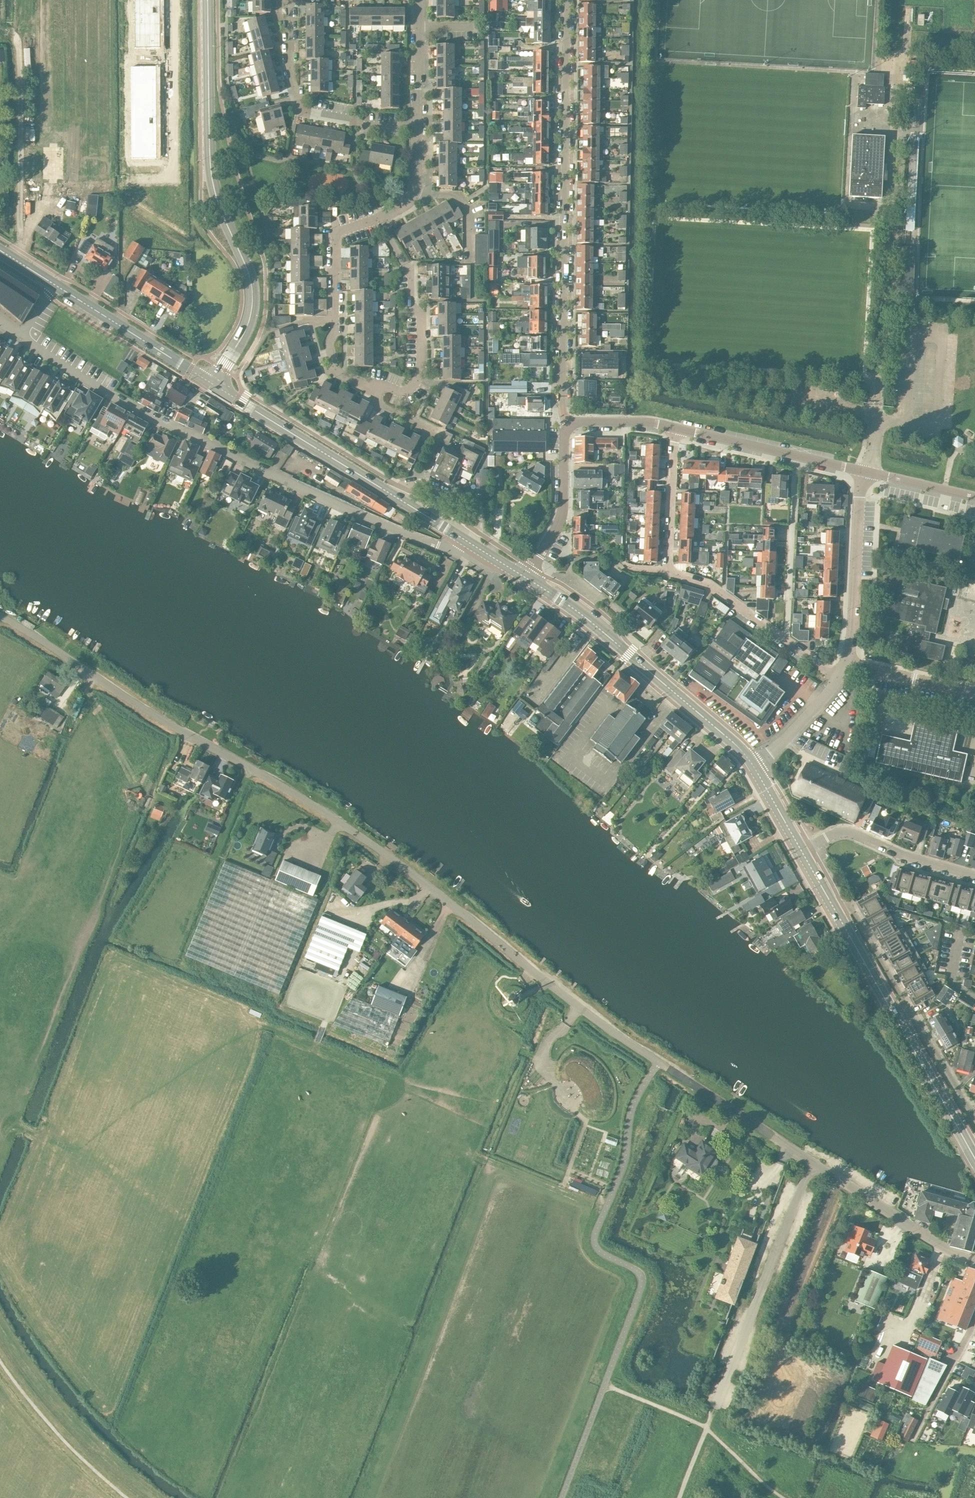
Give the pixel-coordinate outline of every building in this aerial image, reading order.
[(134,48),(160,48),(160,0),(134,0),(134,48)] [(503,0),(490,0),(490,12),(502,12),(503,0)] [(548,1),(526,1),(526,12),(534,12),(549,12),(549,6),(548,6),(548,1)] [(270,13),(270,2),(253,2),(253,13),(270,13)] [(323,16),(323,5),(306,5),(306,16),(323,16)] [(595,11),(595,5),(579,5),(579,17),(595,17),(601,17),(601,11),(595,11)] [(454,18),(454,7),(436,7),(436,18),(454,18)] [(361,26),(361,9),(350,9),(349,26),(361,26)] [(372,26),(372,9),(361,9),(361,26),(372,26)] [(382,26),(382,9),(372,9),(372,26),(382,26)] [(393,26),(393,9),(382,9),(382,26),(393,26)] [(405,26),(405,9),(393,9),(393,26),(405,26)] [(548,23),(548,18),(549,18),(549,12),(534,12),(534,18),(526,18),(526,17),(513,17),(513,22),(519,22),(526,22),(526,23),(548,23)] [(323,27),(323,16),(306,16),(306,27),(323,27)] [(267,28),(264,17),(247,21),(250,32),(267,28)] [(601,28),(601,23),(595,22),(595,17),(579,17),(579,28),(595,28),(601,28)] [(549,33),(549,27),(548,27),(548,23),(526,23),(526,22),(519,22),(519,27),(534,27),(534,33),(549,33)] [(323,38),(323,27),(306,27),(306,38),(323,38)] [(270,38),(267,28),(250,32),(253,43),(270,38)] [(595,34),(595,28),(579,28),(579,40),(595,40),(600,40),(600,34),(595,34)] [(495,32),(488,32),(488,46),(499,46),(499,38),(495,38),(495,32)] [(549,39),(549,33),(534,33),(533,39),(525,39),(525,44),(548,44),(548,39),(549,39)] [(273,49),(270,38),(253,43),(256,53),(268,50),(273,49)] [(323,49),(323,38),(306,38),(306,49),(323,49)] [(600,45),(595,45),(595,40),(579,40),(579,51),(595,51),(600,51),(600,45)] [(454,56),(454,45),(437,45),(437,56),(454,56)] [(323,60),(323,59),(323,49),(306,49),(306,60),(311,60),(323,60)] [(271,61),(268,50),(256,53),(251,54),(254,65),(271,61)] [(595,57),(595,51),(579,51),(579,63),(600,63),(600,57),(595,57)] [(548,63),(548,58),(549,57),(549,54),(548,53),(548,52),(533,52),(533,58),(506,57),(506,62),(523,62),(523,63),(548,63)] [(398,65),(398,54),(381,54),(381,65),(398,65)] [(454,67),(454,56),(437,56),(437,67),(454,67)] [(893,74),(894,56),(887,56),(882,56),(881,73),(893,74)] [(328,71),(328,59),(323,59),(323,60),(311,60),(311,71),(328,71)] [(274,71),(271,61),(254,65),(257,76),(274,71)] [(497,70),(497,61),(489,61),(489,70),(497,70)] [(548,73),(548,63),(523,63),(523,67),(528,67),(533,68),(533,73),(548,73)] [(398,76),(398,65),(381,65),(381,76),(398,76)] [(156,67),(131,67),(131,159),(157,159),(156,67)] [(454,78),(454,67),(437,67),(437,78),(454,78)] [(600,67),(583,67),(583,79),(599,79),(607,79),(608,67),(600,67)] [(276,81),(274,71),(257,76),(260,86),(276,81)] [(328,82),(328,71),(311,71),(311,81),(328,82)] [(548,84),(548,73),(533,73),(533,78),(513,77),(513,83),(548,84)] [(398,87),(398,76),(381,76),(381,87),(398,87)] [(454,89),(454,78),(437,78),(437,89),(444,89),(454,89)] [(599,79),(583,79),(583,90),(599,90),(605,90),(605,84),(599,84),(599,79)] [(279,92),(276,81),(260,86),(263,97),(279,92)] [(328,93),(328,82),(311,81),(311,93),(328,93)] [(549,92),(549,89),(548,88),(548,84),(513,83),(513,87),(527,88),(527,96),(534,96),(534,94),(548,94),(548,93),(549,92)] [(501,93),(501,84),(491,84),(490,93),(501,93)] [(884,105),(885,88),(859,86),(857,108),(866,109),(866,104),(884,105)] [(398,98),(398,87),(381,87),(381,98),(398,98)] [(461,100),(461,89),(454,89),(444,89),(444,100),(461,100)] [(599,96),(599,90),(583,90),(583,102),(599,102),(605,102),(605,96),(599,96)] [(398,109),(398,98),(381,98),(381,109),(398,109)] [(548,112),(548,102),(534,102),(534,99),(528,99),(528,107),(524,107),(518,107),(517,112),(548,112)] [(461,111),(461,100),(444,100),(444,111),(461,111)] [(285,128),(279,105),(270,107),(268,101),(246,108),(249,119),(255,117),(254,112),(260,111),(266,133),(285,128)] [(604,113),(604,108),(599,108),(599,102),(583,102),(583,113),(599,113),(604,113)] [(461,122),(461,111),(444,111),(444,122),(461,122)] [(548,123),(548,112),(517,112),(517,117),(528,117),(528,123),(533,123),(548,123)] [(605,125),(605,119),(599,119),(599,113),(583,113),(583,125),(605,125)] [(461,132),(461,122),(444,122),(444,132),(461,132)] [(548,134),(548,123),(533,123),(533,128),(521,128),(521,127),(513,127),(513,128),(509,128),(508,133),(523,133),(548,134)] [(306,147),(310,127),(298,125),(296,137),(298,137),(296,146),(303,147),(301,156),(307,157),(308,148),(306,147)] [(318,150),(322,129),(310,127),(306,147),(308,148),(315,149),(313,158),(319,159),(320,150),(318,150)] [(604,139),(604,133),(599,133),(599,128),(583,128),(583,139),(599,139),(604,139)] [(330,152),(334,131),(322,129),(318,150),(320,150),(327,151),(325,160),(331,161),(332,152),(330,152)] [(343,145),(346,133),(334,131),(330,152),(332,152),(348,155),(350,146),(343,145)] [(461,144),(461,132),(444,132),(444,143),(456,143),(456,144),(461,144)] [(548,144),(548,134),(523,133),(523,138),(527,138),(527,144),(533,144),(548,144)] [(879,199),(882,137),(852,135),(849,197),(879,199)] [(604,150),(604,144),(599,144),(599,139),(583,139),(583,150),(599,150),(604,150)] [(904,233),(913,234),(918,141),(910,141),(904,233)] [(456,154),(456,144),(456,143),(444,143),(439,143),(439,154),(456,154)] [(391,166),(394,149),(372,144),(371,152),(360,150),(357,168),(372,170),(373,163),(391,166)] [(548,154),(548,144),(533,144),(533,149),(523,149),(523,154),(548,154)] [(604,161),(604,155),(599,155),(599,150),(583,150),(583,161),(599,161),(604,161)] [(456,165),(456,154),(439,154),(439,165),(456,165)] [(548,165),(548,154),(523,154),(511,154),(511,160),(523,160),(523,159),(533,159),(533,164),(548,165)] [(604,172),(604,166),(599,166),(599,161),(583,161),(582,172),(599,172),(604,172)] [(456,176),(456,165),(439,165),(439,176),(456,176)] [(582,175),(578,175),(578,182),(582,182),(582,183),(598,183),(598,182),(605,182),(605,176),(598,176),(599,172),(582,172),(582,175)] [(548,183),(548,173),(522,173),(521,178),(528,178),(528,183),(532,184),(532,183),(548,183)] [(503,183),(503,174),(488,174),(488,183),(503,183)] [(456,187),(456,176),(439,176),(439,187),(456,187)] [(547,194),(548,183),(532,183),(532,184),(528,183),(525,183),(525,189),(518,189),(518,194),(521,194),(547,194)] [(599,192),(593,192),(593,186),(577,186),(577,197),(593,198),(599,198),(599,192)] [(547,205),(547,194),(521,194),(521,199),(532,200),(532,205),(547,205)] [(96,217),(98,196),(88,196),(86,216),(96,217)] [(593,203),(593,198),(577,197),(577,209),(593,209),(598,209),(598,203),(593,203)] [(463,216),(458,208),(452,212),(446,201),(436,207),(446,225),(448,224),(463,216)] [(547,215),(547,205),(532,205),(527,204),(527,210),(521,210),(521,215),(547,215)] [(296,207),(294,209),(294,217),(299,217),(299,218),(316,218),(323,218),(323,213),(316,212),(316,206),(299,206),(299,207),(296,207)] [(446,225),(436,207),(426,213),(436,231),(438,230),(444,227),(448,235),(453,232),(448,224),(446,225)] [(593,215),(593,209),(577,209),(577,221),(593,221),(598,221),(598,215),(593,215)] [(503,220),(503,212),(488,212),(488,220),(503,220)] [(436,231),(426,213),(415,219),(426,237),(427,236),(433,233),(438,241),(442,238),(438,230),(436,231)] [(70,235),(44,218),(35,231),(62,249),(71,235),(70,235)] [(316,229),(316,218),(299,218),(299,228),(299,229),(308,229),(316,229)] [(426,237),(415,219),(405,225),(415,243),(417,242),(423,239),(427,247),(432,244),(427,236),(426,237)] [(499,252),(499,221),(488,221),(488,252),(499,252)] [(593,226),(593,221),(577,221),(577,232),(593,232),(598,232),(598,226),(593,226)] [(415,243),(405,225),(394,231),(400,242),(402,241),(406,248),(412,245),(417,253),(422,250),(417,242),(415,243)] [(308,239),(308,229),(299,229),(299,228),(291,228),(291,239),(308,239)] [(547,250),(547,230),(526,230),(526,243),(518,243),(518,249),(547,250)] [(598,244),(598,238),(593,238),(593,232),(577,232),(577,244),(598,244)] [(308,239),(291,239),(291,250),(308,250),(308,245),(314,245),(314,240),(308,239)] [(103,252),(102,252),(106,245),(97,240),(93,246),(85,241),(78,251),(87,256),(85,259),(90,262),(90,263),(92,265),(93,264),(95,265),(103,252)] [(141,253),(144,249),(133,242),(124,258),(135,265),(137,261),(141,253)] [(106,271),(115,256),(111,253),(113,249),(106,245),(102,252),(103,252),(95,265),(97,266),(97,268),(99,269),(101,268),(106,271)] [(367,258),(367,247),(350,247),(350,258),(367,258)] [(597,258),(597,248),(577,247),(577,264),(592,264),(592,258),(597,258)] [(625,262),(625,247),(617,247),(617,262),(625,262)] [(308,250),(291,250),(291,261),(308,261),(314,261),(314,256),(311,256),(311,253),(308,253),(308,250)] [(141,253),(137,261),(142,265),(146,267),(148,263),(150,264),(152,260),(147,257),(146,257),(141,253)] [(498,267),(498,254),(489,254),(489,267),(498,267)] [(367,269),(367,258),(350,258),(350,269),(367,269)] [(544,269),(544,258),(528,258),(528,263),(518,263),(518,268),(544,269)] [(308,272),(308,261),(291,261),(291,272),(308,272)] [(592,270),(592,264),(577,264),(576,276),(592,276),(598,276),(598,270),(592,270)] [(39,298),(42,293),(0,265),(0,273),(39,298)] [(450,277),(450,265),(426,265),(426,272),(432,272),(432,277),(450,277)] [(169,288),(135,267),(129,276),(135,280),(131,286),(142,293),(143,295),(146,297),(148,297),(159,304),(169,288)] [(544,280),(544,269),(518,268),(518,275),(528,275),(528,280),(544,280)] [(367,280),(367,269),(350,269),(350,280),(367,280)] [(497,281),(497,269),(489,269),(489,281),(497,281)] [(308,283),(308,272),(291,272),(291,283),(295,283),(308,283)] [(0,273),(0,306),(22,324),(21,324),(22,325),(39,298),(0,273)] [(598,287),(598,282),(592,282),(592,276),(576,276),(576,287),(592,287),(598,287)] [(450,288),(450,277),(432,277),(432,281),(426,281),(426,288),(450,288)] [(367,291),(367,290),(367,280),(350,280),(350,291),(355,291),(367,291)] [(312,294),(312,283),(308,283),(295,283),(295,294),(312,294)] [(118,291),(109,284),(105,290),(114,297),(118,291)] [(182,305),(186,298),(184,297),(185,295),(186,288),(182,286),(177,293),(169,288),(159,304),(169,310),(169,312),(173,315),(175,314),(176,314),(180,308),(182,305)] [(546,297),(546,286),(530,286),(530,292),(524,292),(524,293),(515,293),(515,297),(546,297)] [(597,299),(597,293),(592,293),(592,287),(576,287),(576,299),(592,299),(597,299)] [(450,299),(450,288),(426,288),(426,294),(432,294),(432,299),(450,299)] [(372,302),(372,290),(367,290),(367,291),(355,291),(355,302),(372,302)] [(312,305),(312,294),(295,294),(295,305),(312,305)] [(546,308),(546,297),(515,297),(514,301),(530,301),(530,308),(546,308)] [(592,304),(592,299),(576,299),(576,310),(597,310),(597,304),(592,304)] [(372,312),(372,302),(355,302),(355,312),(372,312)] [(455,314),(455,303),(438,303),(438,314),(455,314)] [(312,316),(312,310),(326,310),(326,305),(318,305),(312,305),(295,305),(295,316),(312,316)] [(372,323),(372,312),(355,312),(355,323),(372,323)] [(546,323),(546,312),(530,312),(530,318),(520,318),(520,323),(546,323)] [(455,325),(455,314),(438,314),(438,325),(455,325)] [(620,331),(620,325),(596,325),(596,314),(582,314),(581,331),(601,331),(620,331)] [(291,316),(274,317),(274,319),(276,327),(291,323),(291,316)] [(499,330),(499,327),(499,322),(488,322),(488,334),(499,334),(499,330)] [(546,333),(546,323),(520,323),(516,322),(516,327),(522,327),(522,333),(546,333)] [(372,334),(372,323),(355,323),(355,334),(372,334)] [(455,336),(455,325),(438,325),(438,337),(443,337),(443,336),(455,336)] [(298,339),(304,337),(302,331),(293,333),(291,327),(275,332),(277,338),(280,337),(283,349),(299,344),(298,339)] [(595,347),(595,336),(601,336),(601,331),(581,331),(581,347),(595,347)] [(372,345),(372,334),(355,334),(355,345),(372,345)] [(180,336),(177,341),(186,347),(189,341),(180,336)] [(460,347),(460,336),(455,336),(443,336),(443,337),(443,347),(460,347)] [(546,337),(521,337),(521,346),(521,350),(523,351),(545,351),(546,337)] [(497,340),(488,340),(488,354),(497,354),(497,340)] [(309,354),(307,347),(300,349),(299,344),(283,349),(278,350),(279,351),(283,350),(286,360),(309,354)] [(372,356),(372,345),(355,345),(355,356),(372,356)] [(16,358),(18,355),(8,349),(8,350),(3,347),(0,352),(0,379),(2,380),(16,358)] [(460,358),(460,347),(443,347),(443,358),(460,358)] [(305,368),(304,362),(311,361),(309,354),(286,360),(289,370),(284,372),(285,373),(289,372),(305,368)] [(617,378),(617,355),(607,354),(607,357),(599,357),(598,357),(589,357),(589,354),(581,354),(581,355),(581,376),(581,377),(582,377),(589,377),(589,375),(597,375),(598,375),(607,375),(607,378),(617,378)] [(545,367),(545,355),(500,355),(500,364),(523,363),(523,367),(545,367)] [(372,367),(372,356),(355,356),(355,367),(372,367)] [(145,369),(150,363),(141,357),(136,363),(145,369)] [(29,368),(31,365),(21,359),(21,360),(16,358),(2,380),(0,383),(0,388),(8,390),(9,387),(15,391),(29,368)] [(460,369),(460,358),(443,358),(443,369),(460,369)] [(122,373),(127,364),(122,361),(117,370),(122,373)] [(250,363),(244,372),(256,368),(255,361),(250,363)] [(28,402),(44,376),(34,370),(34,371),(29,368),(15,391),(11,398),(21,400),(22,398),(28,402)] [(305,380),(315,378),(313,371),(307,373),(305,368),(289,372),(292,383),(289,384),(291,391),(307,386),(305,380)] [(460,369),(443,369),(443,380),(460,380),(460,369)] [(156,374),(153,380),(160,384),(163,379),(163,377),(156,374)] [(44,408),(57,385),(53,383),(53,381),(44,376),(28,402),(34,405),(33,408),(40,415),(44,408)] [(161,399),(163,395),(161,394),(167,381),(163,379),(160,384),(157,389),(157,390),(159,391),(156,396),(149,409),(161,415),(164,410),(160,408),(164,401),(161,399)] [(56,422),(63,410),(74,392),(68,389),(69,388),(59,382),(57,385),(44,408),(50,412),(48,414),(55,421),(55,422),(56,422)] [(489,386),(489,392),(526,393),(526,382),(518,382),(518,387),(489,386)] [(180,407),(189,392),(175,383),(166,398),(180,407)] [(325,410),(332,394),(328,392),(331,386),(324,383),(320,392),(315,389),(307,404),(313,407),(314,404),(325,410)] [(596,398),(596,383),(578,383),(578,398),(596,398)] [(149,409),(156,396),(159,391),(157,390),(157,389),(147,384),(143,390),(148,392),(144,400),(141,398),(138,403),(149,409)] [(464,404),(470,393),(455,386),(452,391),(445,388),(440,398),(456,406),(459,401),(464,404)] [(88,422),(101,401),(99,399),(100,399),(91,394),(89,393),(86,398),(80,395),(75,392),(77,389),(76,388),(74,392),(63,410),(66,411),(64,415),(79,424),(81,420),(81,421),(82,419),(86,421),(88,422)] [(336,415),(346,393),(340,390),(337,397),(332,394),(325,410),(323,413),(324,414),(326,410),(336,415)] [(347,420),(354,405),(349,402),(352,396),(346,393),(336,415),(345,419),(344,423),(345,424),(347,420)] [(544,404),(544,398),(517,398),(517,394),(508,394),(508,398),(505,398),(505,402),(508,402),(508,406),(527,406),(527,412),(543,412),(543,410),(545,408),(545,406),(544,404)] [(619,402),(619,394),(610,394),(610,402),(619,402)] [(218,420),(226,407),(211,398),(203,411),(213,417),(210,426),(217,429),(220,422),(218,420)] [(462,409),(456,406),(440,398),(436,408),(451,416),(454,411),(459,414),(462,409)] [(361,420),(368,404),(362,401),(359,407),(354,405),(347,420),(357,425),(352,435),(358,438),(366,423),(361,420)] [(122,430),(130,415),(112,405),(105,417),(99,414),(92,427),(107,435),(110,431),(118,435),(121,430),(122,430)] [(457,419),(451,416),(436,408),(431,419),(446,426),(449,421),(454,424),(457,419)] [(201,423),(189,417),(191,413),(185,410),(183,414),(181,413),(180,416),(177,415),(175,421),(177,422),(176,422),(201,434),(206,425),(205,425),(206,423),(202,421),(201,423)] [(226,427),(234,414),(228,410),(220,423),(226,427)] [(128,439),(139,419),(130,415),(122,430),(127,433),(124,437),(128,439)] [(376,443),(384,428),(379,426),(382,419),(376,416),(371,425),(366,423),(358,438),(364,441),(366,438),(376,443)] [(138,442),(148,424),(139,419),(128,439),(136,443),(137,441),(138,442)] [(544,452),(544,433),(544,420),(493,419),(493,452),(544,452)] [(387,449),(398,427),(391,424),(388,430),(384,428),(376,443),(374,447),(376,448),(378,444),(387,449)] [(398,454),(405,438),(401,436),(404,430),(398,427),(387,449),(397,453),(395,457),(396,458),(398,454)] [(169,458),(176,441),(163,435),(162,438),(155,435),(148,432),(144,441),(151,445),(150,446),(157,450),(155,453),(156,456),(159,457),(161,456),(162,455),(169,458)] [(413,464),(421,449),(415,446),(420,438),(413,434),(410,441),(405,438),(398,454),(409,459),(407,462),(413,464)] [(268,459),(276,446),(257,435),(249,447),(268,459)] [(954,440),(954,445),(958,447),(962,445),(963,440),(958,437),(954,440)] [(122,450),(127,441),(122,438),(117,448),(122,450)] [(593,463),(593,450),(617,450),(617,440),(593,440),(593,439),(574,439),(574,463),(593,463)] [(126,454),(132,444),(127,441),(122,450),(123,451),(122,452),(126,454)] [(192,483),(202,462),(193,458),(192,455),(195,454),(198,448),(185,442),(177,459),(174,457),(168,471),(177,475),(178,474),(185,477),(184,479),(192,483)] [(458,468),(473,475),(485,449),(475,444),(472,449),(463,445),(458,456),(443,449),(430,476),(450,485),(458,468)] [(658,457),(659,446),(646,445),(645,457),(658,457)] [(210,478),(220,456),(210,451),(199,473),(210,478)] [(128,465),(132,459),(122,454),(119,460),(128,465)] [(658,469),(658,457),(645,457),(645,468),(658,469)] [(683,461),(682,474),(688,474),(688,483),(689,483),(689,489),(694,490),(695,462),(683,461)] [(695,462),(694,490),(698,490),(698,484),(699,475),(706,476),(707,463),(695,462)] [(543,481),(543,467),(537,463),(531,474),(525,470),(518,483),(536,494),(544,481),(543,481)] [(725,482),(726,470),(718,469),(719,463),(707,463),(706,476),(706,479),(717,480),(717,482),(725,482)] [(620,477),(620,464),(617,464),(608,464),(608,477),(620,477)] [(116,467),(110,478),(115,481),(121,470),(116,467)] [(501,468),(494,469),(495,486),(502,486),(501,468)] [(657,481),(658,469),(645,468),(644,480),(635,479),(635,485),(647,486),(652,486),(652,481),(657,481)] [(328,472),(323,480),(336,487),(341,480),(343,477),(330,469),(328,472)] [(737,483),(738,470),(726,469),(726,470),(725,482),(737,483)] [(749,484),(750,470),(738,470),(737,483),(737,487),(749,488),(749,484)] [(749,484),(749,488),(761,488),(761,484),(761,471),(750,470),(749,484)] [(600,490),(600,480),(605,480),(605,473),(600,473),(600,472),(574,472),(574,489),(600,490)] [(248,507),(258,487),(249,483),(250,480),(240,475),(239,476),(240,476),(239,478),(230,473),(220,494),(221,494),(221,493),(229,497),(229,498),(238,502),(237,503),(239,504),(240,503),(248,507)] [(786,492),(787,489),(787,477),(772,476),(771,485),(766,485),(765,503),(778,504),(778,499),(786,499),(788,499),(789,492),(786,492)] [(383,514),(389,505),(352,483),(351,484),(343,479),(339,487),(347,492),(344,495),(348,498),(351,494),(357,498),(356,500),(360,502),(361,501),(383,514)] [(659,504),(660,492),(652,492),(652,486),(647,486),(646,504),(659,504)] [(819,505),(820,486),(807,486),(806,505),(819,505)] [(839,510),(840,495),(833,495),(833,487),(820,486),(819,505),(832,506),(831,510),(839,510)] [(286,529),(295,508),(289,505),(290,502),(274,495),(274,492),(270,491),(268,492),(266,491),(258,509),(267,514),(269,511),(278,515),(274,524),(286,529)] [(602,503),(602,493),(581,492),(581,503),(580,503),(579,509),(581,509),(581,510),(595,511),(595,503),(602,503)] [(694,506),(695,494),(682,493),(681,505),(694,506)] [(208,512),(214,500),(206,496),(200,508),(208,512)] [(659,516),(659,504),(646,504),(646,515),(659,516)] [(681,505),(681,517),(694,517),(694,506),(681,505)] [(312,512),(305,509),(300,520),(296,518),(290,531),(301,536),(299,542),(310,547),(319,526),(313,524),(316,517),(311,515),(312,512)] [(808,522),(808,513),(801,513),(801,525),(807,525),(807,526),(817,527),(817,522),(808,522)] [(658,528),(659,516),(646,515),(645,527),(658,528)] [(960,560),(966,536),(965,536),(965,537),(938,531),(940,524),(905,515),(902,529),(905,530),(905,532),(904,535),(906,535),(901,554),(920,558),(922,551),(960,560)] [(693,529),(694,517),(681,517),(680,529),(693,529)] [(594,534),(594,526),(585,526),(585,518),(573,519),(574,534),(594,534)] [(330,521),(326,531),(324,530),(320,538),(322,539),(321,541),(331,545),(328,552),(337,556),(346,536),(340,533),(343,526),(330,521)] [(367,543),(372,531),(355,524),(347,542),(365,549),(361,557),(366,559),(367,557),(372,545),(367,543)] [(617,536),(617,527),(601,527),(601,536),(617,536)] [(657,539),(658,528),(645,527),(644,538),(657,539)] [(693,541),(693,529),(680,529),(679,540),(693,541)] [(776,541),(777,529),(763,529),(762,535),(742,534),(742,540),(743,540),(753,540),(762,541),(776,541)] [(839,540),(839,535),(838,535),(838,532),(826,531),(825,545),(838,545),(838,540),(839,540)] [(590,552),(590,546),(596,546),(596,538),(590,538),(590,536),(573,536),(573,552),(573,555),(580,556),(580,552),(590,552)] [(657,551),(657,539),(644,538),(644,550),(657,551)] [(679,552),(692,552),(693,541),(679,540),(679,552)] [(382,565),(390,545),(379,541),(377,545),(372,543),(372,545),(367,557),(381,563),(380,564),(382,565)] [(776,553),(776,541),(762,541),(762,552),(776,553)] [(838,553),(838,548),(838,545),(825,545),(824,558),(837,558),(837,553),(838,553)] [(635,549),(635,554),(644,554),(643,562),(656,563),(657,551),(644,550),(635,549)] [(269,557),(271,552),(267,550),(263,559),(270,562),(272,558),(269,557)] [(701,565),(707,565),(708,557),(708,553),(701,553),(692,552),(679,552),(678,564),(701,565)] [(775,564),(776,553),(762,552),(761,564),(775,564)] [(431,577),(424,573),(425,571),(405,559),(403,562),(396,558),(390,569),(397,573),(396,575),(397,576),(396,578),(395,579),(396,580),(397,582),(399,583),(401,582),(402,581),(403,580),(416,586),(414,591),(423,596),(427,588),(426,587),(431,577)] [(837,566),(838,561),(837,561),(837,558),(824,558),(824,570),(836,571),(837,566)] [(298,561),(295,567),(300,570),(303,564),(298,561)] [(620,587),(609,578),(609,579),(599,572),(599,563),(584,563),(583,579),(613,602),(619,594),(616,592),(620,587)] [(775,564),(761,564),(756,564),(756,575),(761,575),(774,576),(775,564)] [(837,579),(837,573),(836,573),(836,571),(824,570),(823,583),(836,584),(836,579),(837,579)] [(774,588),(774,576),(761,575),(760,587),(774,588)] [(936,634),(942,609),(947,610),(949,600),(944,599),(947,588),(891,576),(882,616),(912,623),(908,638),(898,635),(895,651),(942,662),(945,646),(929,643),(931,633),(936,634)] [(447,585),(434,608),(445,614),(448,607),(457,611),(463,600),(466,602),(471,593),(468,591),(471,585),(459,578),(453,589),(447,585)] [(836,591),(837,587),(836,587),(836,584),(823,583),(822,597),(835,597),(835,591),(836,591)] [(683,585),(679,598),(687,600),(688,595),(702,600),(704,592),(683,585)] [(773,600),(774,588),(760,587),(759,599),(757,599),(756,609),(767,610),(768,599),(773,600)] [(633,589),(628,595),(634,600),(639,594),(633,589)] [(808,598),(808,590),(797,589),(796,597),(808,598)] [(649,628),(661,613),(643,598),(631,614),(649,628)] [(829,610),(830,605),(829,605),(829,602),(816,601),(815,615),(828,615),(828,610),(829,610)] [(703,618),(707,608),(707,604),(701,602),(696,615),(703,618)] [(505,634),(515,616),(506,611),(507,610),(506,609),(504,608),(502,608),(501,608),(497,606),(493,614),(482,608),(474,623),(482,628),(483,629),(485,631),(489,628),(490,626),(505,634)] [(532,643),(547,624),(535,615),(529,623),(523,619),(513,633),(520,638),(522,635),(532,643)] [(827,630),(828,623),(829,623),(829,618),(828,618),(828,615),(815,615),(814,639),(822,639),(821,640),(825,640),(825,639),(827,639),(827,635),(828,635),(828,630),(827,630)] [(762,678),(768,668),(778,675),(787,662),(729,620),(691,673),(692,673),(713,689),(716,691),(759,722),(761,721),(772,706),(774,707),(784,693),(762,678)] [(808,641),(808,631),(799,630),(799,624),(792,623),(791,636),(798,641),(808,641)] [(558,644),(552,640),(558,632),(547,624),(532,643),(543,651),(541,653),(547,658),(558,644)] [(673,634),(663,647),(664,648),(663,649),(668,653),(668,652),(673,655),(688,636),(684,633),(678,628),(673,634)] [(409,640),(406,638),(409,632),(406,630),(401,640),(407,644),(409,640)] [(683,664),(693,650),(697,646),(690,641),(692,640),(688,636),(673,655),(677,659),(676,660),(681,663),(683,664)] [(545,673),(563,649),(559,646),(541,670),(545,673)] [(569,725),(600,685),(597,682),(602,686),(610,676),(605,672),(600,678),(594,673),(603,663),(593,656),(594,655),(594,654),(594,652),(591,649),(589,650),(587,649),(575,665),(572,663),(541,704),(540,704),(536,710),(526,722),(556,744),(570,726),(569,725)] [(974,661),(964,659),(962,666),(973,669),(974,661)] [(533,667),(528,674),(533,678),(538,671),(533,667)] [(60,693),(66,684),(48,671),(45,674),(44,675),(39,683),(51,691),(49,693),(56,697),(59,692),(60,693)] [(630,696),(638,685),(630,679),(629,680),(618,672),(605,689),(626,705),(627,706),(632,710),(632,709),(633,710),(633,711),(638,714),(639,715),(643,719),(644,719),(650,711),(630,696)] [(462,685),(458,691),(464,695),(467,689),(462,685)] [(472,691),(468,696),(474,700),(478,695),(472,691)] [(519,701),(511,711),(517,715),(523,720),(528,714),(521,709),(524,705),(519,701)] [(64,717),(41,702),(33,714),(39,717),(39,716),(57,728),(64,717)] [(489,704),(485,709),(491,713),(495,708),(489,704)] [(633,735),(645,720),(644,719),(643,719),(639,715),(638,714),(633,711),(633,710),(632,709),(632,710),(627,706),(626,705),(621,711),(620,712),(621,712),(616,718),(616,717),(615,718),(616,719),(615,720),(609,715),(608,716),(605,720),(604,721),(604,722),(601,726),(600,725),(599,726),(600,727),(596,732),(595,731),(594,732),(595,733),(591,739),(590,739),(596,744),(593,748),(592,749),(611,763),(611,762),(614,759),(621,764),(626,758),(627,758),(628,757),(627,757),(631,751),(632,752),(632,751),(632,750),(635,746),(636,746),(637,745),(636,745),(640,741),(641,740),(640,739),(639,739),(633,735)] [(885,713),(886,706),(878,705),(876,711),(885,713)] [(668,737),(681,721),(679,720),(680,719),(675,716),(671,713),(653,735),(658,739),(665,730),(669,734),(668,736),(668,737)] [(869,730),(864,753),(875,756),(877,747),(880,747),(876,763),(962,783),(968,755),(954,751),(958,731),(944,728),(945,726),(944,725),(931,722),(931,720),(917,716),(916,716),(916,719),(916,720),(911,741),(882,735),(881,742),(878,741),(881,732),(869,730)] [(679,743),(690,729),(686,726),(687,725),(683,722),(682,723),(681,721),(668,737),(670,738),(672,736),(676,739),(662,755),(665,758),(679,743)] [(650,748),(656,741),(652,737),(642,750),(644,752),(648,747),(650,748)] [(696,772),(704,762),(694,754),(695,753),(695,752),(692,755),(688,752),(686,755),(681,751),(666,769),(672,774),(676,768),(682,773),(681,774),(681,776),(682,777),(682,779),(683,780),(684,781),(685,782),(687,783),(688,783),(689,784),(691,784),(692,784),(699,775),(696,772)] [(723,779),(735,765),(724,755),(712,770),(723,779)] [(205,779),(211,767),(197,760),(191,772),(181,767),(173,783),(195,794),(203,778),(205,779)] [(856,821),(869,792),(835,776),(807,764),(794,793),(856,821)] [(225,800),(234,781),(233,781),(234,779),(228,776),(227,777),(221,774),(218,780),(209,775),(200,794),(209,799),(212,793),(225,800)] [(699,784),(695,789),(700,794),(704,789),(699,784)] [(720,811),(733,804),(726,791),(715,797),(712,792),(704,801),(706,805),(710,803),(716,814),(710,817),(713,822),(723,817),(720,811)] [(165,815),(167,809),(155,804),(151,814),(151,815),(159,818),(160,817),(161,815),(163,816),(164,814),(165,815)] [(875,806),(872,814),(878,817),(882,808),(875,806)] [(718,841),(745,826),(743,822),(743,821),(743,820),(743,819),(742,818),(742,817),(741,817),(740,817),(739,816),(719,827),(722,833),(716,837),(718,841)] [(893,834),(898,823),(887,818),(884,822),(877,819),(872,830),(887,837),(889,832),(893,834)] [(927,833),(930,826),(918,821),(916,827),(906,823),(901,838),(917,844),(920,838),(925,840),(928,833),(927,833)] [(209,823),(206,830),(218,835),(221,828),(209,823)] [(964,846),(971,848),(974,835),(973,834),(974,828),(974,825),(970,824),(964,846)] [(747,830),(745,826),(718,841),(720,844),(726,841),(734,854),(741,850),(737,844),(751,837),(750,836),(750,835),(751,835),(751,834),(751,833),(750,833),(750,832),(749,831),(748,831),(747,830)] [(269,850),(276,834),(261,828),(252,849),(266,856),(264,861),(272,865),(277,853),(269,850)] [(960,858),(965,842),(957,840),(956,840),(949,838),(948,841),(936,838),(931,855),(943,858),(945,853),(960,858)] [(712,844),(709,841),(699,847),(702,851),(712,844)] [(726,866),(720,870),(722,874),(729,870),(739,864),(734,857),(725,863),(726,866)] [(776,882),(762,857),(744,867),(757,892),(776,882)] [(225,861),(185,956),(279,994),(318,899),(225,861)] [(313,896),(321,876),(283,861),(275,880),(313,896)] [(902,893),(908,872),(905,871),(905,869),(900,867),(899,869),(898,869),(897,874),(894,873),(891,883),(894,884),(893,890),(902,893)] [(355,870),(343,887),(350,892),(347,896),(355,902),(359,897),(360,897),(366,888),(362,885),(366,879),(355,870)] [(912,895),(918,874),(908,872),(902,893),(912,895)] [(922,898),(928,877),(918,874),(912,895),(922,898)] [(932,901),(938,880),(928,877),(922,898),(932,901)] [(942,904),(948,883),(938,880),(932,901),(942,904)] [(952,906),(958,885),(948,883),(942,904),(952,906)] [(962,909),(968,888),(958,885),(952,906),(962,909)] [(974,900),(974,890),(968,888),(962,909),(972,912),(974,900)] [(884,905),(877,892),(858,903),(865,915),(884,905)] [(760,896),(742,905),(746,912),(751,909),(763,902),(760,896)] [(771,897),(759,905),(766,915),(769,913),(773,920),(780,916),(791,909),(791,908),(792,907),(788,902),(787,903),(785,899),(777,903),(775,904),(771,897)] [(892,918),(884,905),(865,915),(873,928),(892,918)] [(773,938),(765,943),(771,950),(774,948),(775,948),(799,933),(798,932),(796,933),(794,929),(792,927),(805,920),(798,909),(793,912),(791,909),(780,916),(784,921),(779,924),(785,933),(776,938),(774,940),(773,938)] [(391,910),(381,923),(391,931),(386,936),(393,941),(407,923),(401,918),(396,914),(395,912),(392,911),(391,910)] [(350,951),(358,931),(321,916),(305,956),(339,969),(347,950),(350,951)] [(880,941),(903,928),(902,927),(898,929),(892,918),(873,928),(880,941)] [(393,941),(391,944),(410,958),(416,950),(414,949),(424,935),(423,934),(421,931),(418,931),(414,927),(407,923),(393,941)] [(798,931),(798,932),(799,933),(775,948),(777,951),(781,949),(782,949),(790,945),(797,942),(800,947),(808,943),(814,953),(824,948),(817,937),(818,937),(810,924),(798,931)] [(887,954),(911,941),(903,928),(880,941),(887,954)] [(894,967),(918,954),(911,941),(887,954),(894,967)] [(902,980),(925,967),(918,954),(894,967),(902,980)] [(928,982),(922,972),(927,970),(925,967),(902,980),(909,993),(928,982)] [(935,995),(928,982),(909,993),(916,1006),(935,995)] [(387,1045),(399,1016),(407,997),(378,985),(371,1004),(352,997),(333,1024),(387,1045)] [(950,1003),(957,993),(945,986),(934,1002),(937,1005),(940,1000),(947,1005),(948,1002),(950,1003)] [(506,999),(506,1000),(506,1001),(506,1002),(507,1003),(508,1004),(508,1005),(509,1005),(510,1006),(511,1006),(513,1006),(514,1006),(515,1006),(516,1005),(517,1005),(517,1004),(518,1003),(519,1002),(519,1001),(519,1000),(519,999),(519,998),(518,997),(518,996),(517,995),(516,994),(515,994),(514,993),(513,993),(512,993),(511,994),(509,994),(509,995),(508,995),(507,996),(507,997),(506,999)] [(948,1022),(942,1011),(932,1016),(934,1020),(930,1022),(935,1030),(948,1022)] [(954,1031),(948,1022),(935,1030),(936,1033),(938,1036),(940,1039),(954,1031)] [(958,1043),(959,1040),(954,1031),(940,1039),(941,1040),(942,1043),(944,1045),(946,1050),(958,1043)] [(962,1051),(957,1071),(970,1074),(974,1054),(962,1051)] [(565,1069),(565,1072),(566,1075),(567,1077),(569,1078),(568,1080),(569,1080),(569,1079),(573,1081),(576,1084),(579,1088),(580,1088),(582,1093),(583,1097),(583,1101),(582,1101),(582,1102),(584,1102),(584,1103),(585,1106),(588,1108),(590,1109),(594,1110),(597,1109),(599,1107),(600,1105),(601,1102),(601,1100),(601,1095),(600,1091),(597,1084),(594,1078),(589,1072),(585,1068),(581,1065),(575,1063),(573,1062),(571,1063),(568,1064),(566,1066),(565,1069)] [(973,1078),(966,1085),(971,1087),(970,1091),(974,1093),(974,1079),(973,1078)] [(684,1144),(676,1157),(687,1165),(687,1166),(688,1165),(692,1165),(692,1164),(704,1172),(705,1169),(709,1171),(711,1171),(713,1170),(717,1164),(717,1161),(716,1159),(713,1157),(717,1152),(716,1151),(703,1142),(702,1142),(696,1152),(694,1151),(695,1151),(687,1146),(686,1146),(684,1144)] [(915,1220),(930,1224),(934,1211),(947,1215),(945,1223),(956,1226),(950,1247),(971,1252),(971,1250),(974,1237),(974,1204),(972,1203),(968,1206),(921,1193),(917,1206),(919,1206),(915,1220)] [(660,1210),(656,1218),(665,1223),(668,1218),(665,1213),(660,1210)] [(721,1280),(719,1284),(722,1285),(719,1291),(734,1296),(725,1319),(726,1319),(735,1296),(735,1297),(736,1297),(742,1281),(741,1280),(741,1281),(740,1281),(748,1259),(750,1260),(759,1235),(758,1235),(754,1246),(753,1245),(754,1243),(753,1243),(753,1245),(749,1243),(756,1225),(740,1219),(735,1232),(740,1234),(723,1281),(721,1280)] [(857,1248),(864,1231),(855,1227),(852,1235),(849,1234),(848,1235),(847,1236),(845,1240),(846,1241),(846,1243),(849,1244),(846,1252),(854,1255),(852,1254),(855,1247),(857,1248)] [(870,1255),(875,1242),(869,1239),(871,1234),(864,1231),(857,1248),(855,1247),(852,1254),(854,1255),(862,1258),(864,1252),(870,1255)] [(902,1266),(896,1279),(915,1288),(920,1275),(921,1275),(922,1270),(924,1271),(928,1264),(927,1263),(929,1259),(914,1253),(908,1268),(902,1266)] [(967,1266),(961,1280),(953,1277),(936,1318),(964,1329),(974,1302),(974,1269),(967,1266)] [(874,1309),(887,1278),(868,1271),(855,1302),(874,1309)] [(892,1345),(877,1383),(910,1397),(926,1359),(892,1345)] [(946,1365),(945,1365),(945,1366),(929,1359),(929,1358),(911,1399),(925,1405),(946,1365)] [(948,1388),(937,1409),(948,1415),(962,1387),(958,1394),(948,1388)] [(962,1387),(948,1415),(949,1415),(952,1409),(966,1416),(973,1403),(969,1401),(973,1393),(962,1387)] [(915,1419),(916,1417),(905,1412),(901,1421),(905,1423),(898,1437),(906,1441),(917,1420),(915,1419)] [(972,1414),(967,1427),(974,1429),(972,1433),(974,1434),(974,1415),(972,1414)] [(880,1420),(872,1437),(881,1441),(888,1424),(880,1420)]
